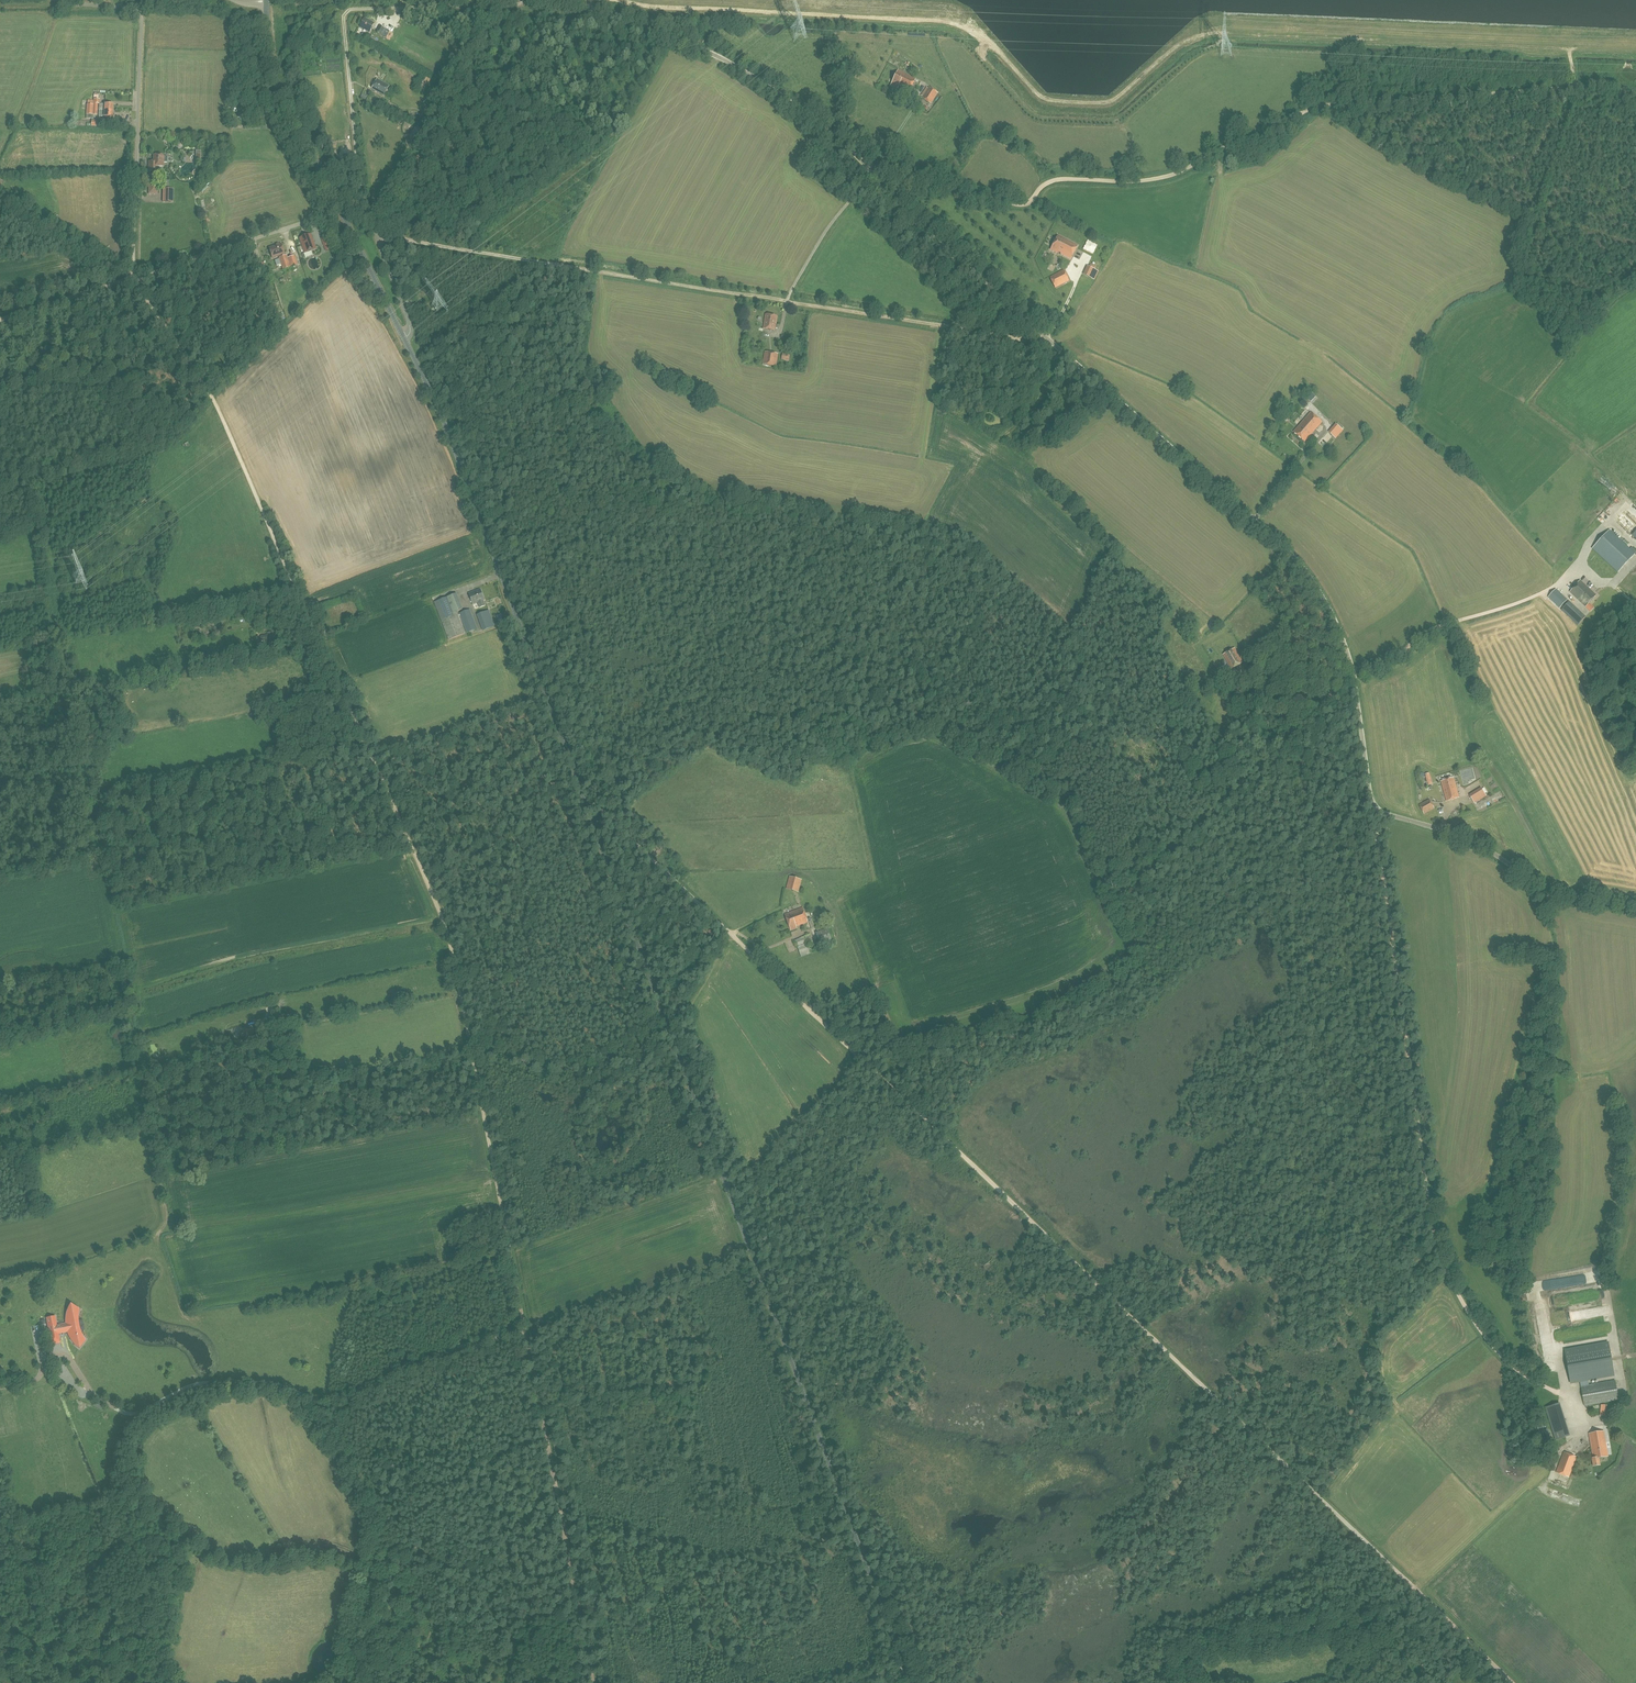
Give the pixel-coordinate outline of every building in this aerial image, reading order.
[(370,32),(374,23),(364,18),(360,26),(370,32)] [(382,35),(385,29),(379,25),(375,32),(382,35)] [(898,70),(891,85),(898,88),(898,87),(909,92),(916,79),(898,70)] [(384,95),(389,86),(377,80),(372,89),(384,95)] [(923,100),(927,102),(928,103),(929,102),(931,104),(938,93),(936,92),(936,91),(931,88),(928,87),(922,97),(924,99),(923,100)] [(97,115),(97,110),(97,109),(93,109),(93,100),(87,100),(86,118),(93,118),(93,115),(97,115)] [(393,107),(387,104),(380,101),(378,105),(384,109),(391,112),(393,107)] [(425,110),(420,119),(427,122),(431,114),(425,110)] [(155,153),(155,155),(153,155),(153,161),(148,161),(148,171),(157,171),(157,166),(163,166),(163,162),(167,162),(167,156),(162,156),(162,155),(158,155),(158,153),(155,153)] [(157,183),(149,183),(149,194),(157,194),(157,183)] [(163,188),(163,202),(173,202),(173,188),(163,188)] [(312,235),(301,238),(304,246),(306,251),(315,248),(314,243),(312,235)] [(1071,258),(1078,245),(1058,235),(1050,249),(1057,253),(1058,252),(1071,258)] [(281,243),(268,248),(271,258),(284,254),(281,243)] [(330,243),(324,245),(326,252),(332,249),(330,243)] [(286,255),(279,257),(280,261),(283,269),(291,267),(288,257),(287,258),(286,255)] [(294,255),(288,257),(291,267),(297,265),(294,255)] [(257,264),(259,270),(266,268),(264,262),(257,264)] [(1092,264),(1090,267),(1087,266),(1083,274),(1094,279),(1098,271),(1095,269),(1096,266),(1092,264)] [(1055,288),(1069,281),(1064,270),(1049,277),(1055,288)] [(271,288),(265,290),(268,299),(273,297),(271,288)] [(763,328),(774,330),(777,316),(765,314),(763,328)] [(764,351),(762,365),(776,367),(777,354),(764,351)] [(788,361),(789,354),(781,353),(780,360),(788,361)] [(1311,402),(1316,396),(1312,393),(1307,398),(1311,402)] [(1294,432),(1305,441),(1321,422),(1311,413),(1294,432)] [(1337,424),(1330,432),(1336,437),(1343,429),(1337,424)] [(1634,554),(1610,531),(1593,548),(1618,571),(1634,554)] [(1596,595),(1580,580),(1570,591),(1586,606),(1585,607),(1590,611),(1594,608),(1589,603),(1596,595)] [(485,605),(483,600),(484,600),(480,589),(469,593),(473,604),(478,602),(480,607),(485,605)] [(1556,589),(1548,597),(1560,608),(1567,600),(1556,589)] [(462,609),(456,594),(435,602),(449,639),(464,634),(456,611),(462,609)] [(1561,610),(1577,626),(1586,617),(1569,601),(1561,610)] [(460,613),(467,632),(477,629),(469,609),(460,613)] [(477,614),(483,630),(494,626),(489,610),(477,614)] [(263,640),(264,640),(268,639),(269,643),(273,643),(273,639),(273,634),(272,632),(269,632),(269,635),(263,635),(262,635),(262,636),(261,636),(261,637),(261,638),(261,639),(262,639),(263,640)] [(1234,648),(1223,654),(1231,669),(1243,662),(1234,648)] [(1241,681),(1234,684),(1241,695),(1247,691),(1241,681)] [(1454,778),(1441,781),(1446,801),(1459,797),(1454,778)] [(1486,796),(1481,788),(1469,795),(1471,798),(1470,799),(1470,800),(1472,800),(1474,803),(1486,796)] [(1419,805),(1424,814),(1434,808),(1429,799),(1419,805)] [(798,892),(802,879),(789,876),(786,888),(798,892)] [(803,908),(785,914),(790,930),(797,928),(796,926),(808,922),(803,908)] [(793,941),(796,947),(812,940),(810,934),(793,941)] [(807,943),(797,947),(800,954),(810,950),(807,943)] [(76,1312),(77,1310),(70,1307),(71,1307),(69,1306),(71,1303),(66,1312),(65,1323),(57,1325),(55,1316),(46,1318),(51,1344),(60,1343),(59,1334),(67,1332),(72,1341),(79,1349),(80,1348),(77,1346),(78,1345),(82,1340),(81,1338),(80,1337),(79,1335),(77,1333),(77,1332),(76,1330),(75,1328),(75,1326),(75,1324),(74,1323),(74,1321),(74,1318),(75,1316),(75,1314),(76,1312)] [(1608,1343),(1565,1350),(1570,1383),(1614,1375),(1608,1343)] [(59,1361),(56,1362),(52,1363),(55,1374),(62,1372),(59,1361)] [(1615,1380),(1581,1386),(1584,1405),(1618,1399),(1615,1380)] [(1555,1440),(1568,1436),(1566,1428),(1553,1433),(1555,1440)] [(1604,1432),(1589,1434),(1593,1458),(1592,1458),(1593,1466),(1600,1465),(1599,1457),(1608,1455),(1604,1432)] [(1576,1458),(1564,1453),(1557,1472),(1569,1476),(1576,1458)]
